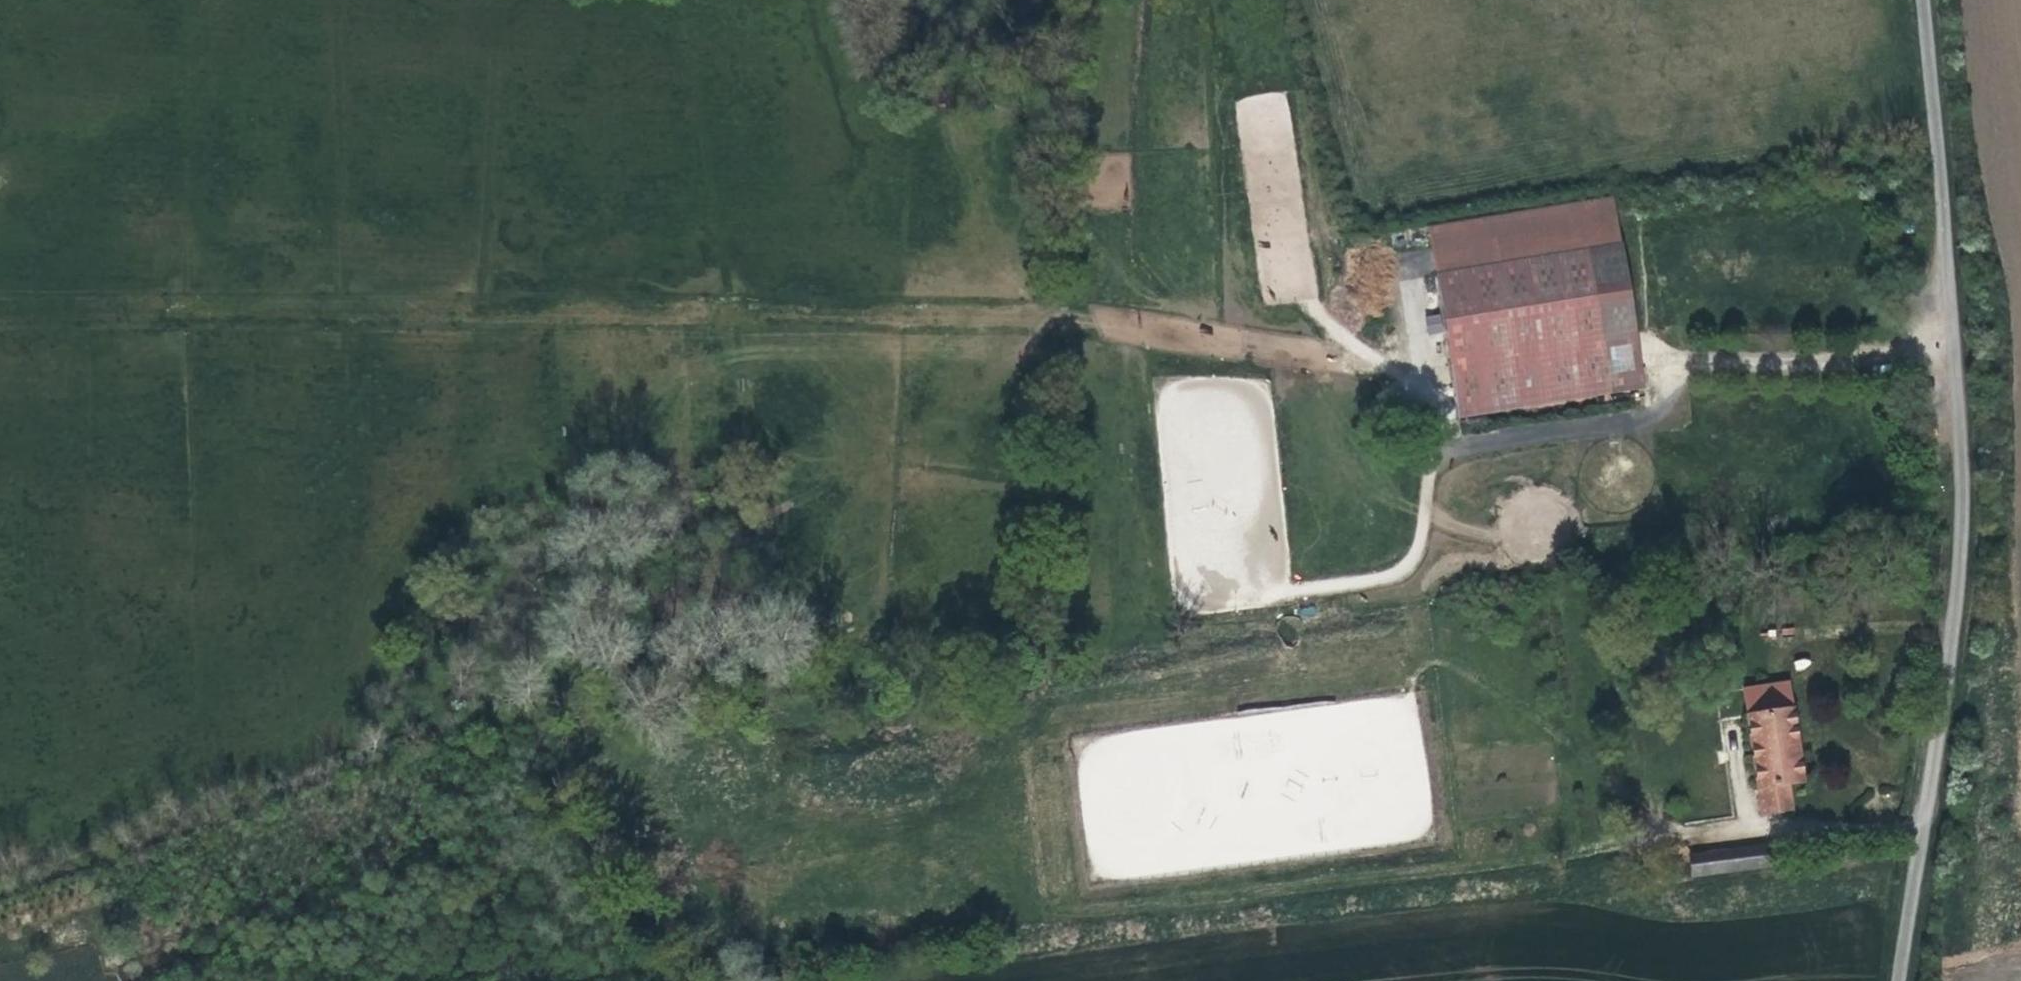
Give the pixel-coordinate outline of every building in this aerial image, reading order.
[(1303,196),(1252,203),(1266,306),(1317,299),(1303,196)] [(1397,239),(1404,288),(1587,258),(1579,209),(1397,239)] [(1587,258),(1404,288),(1427,428),(1610,399),(1607,380),(1602,380),(1598,352),(1602,351),(1587,258)] [(1602,380),(1607,380),(1602,351),(1598,352),(1602,380)] [(1090,875),(1431,852),(1420,698),(1242,710),(1244,739),(1277,737),(1278,756),(1287,755),(1289,779),(1303,778),(1306,822),(1087,837),(1090,875)] [(1746,721),(1756,793),(1787,788),(1801,788),(1791,715),(1746,721)] [(1787,788),(1756,793),(1760,819),(1789,815),(1787,788)] [(1733,855),(1735,876),(1765,873),(1763,852),(1733,855)] [(1688,860),(1691,882),(1735,876),(1733,855),(1688,860)]
